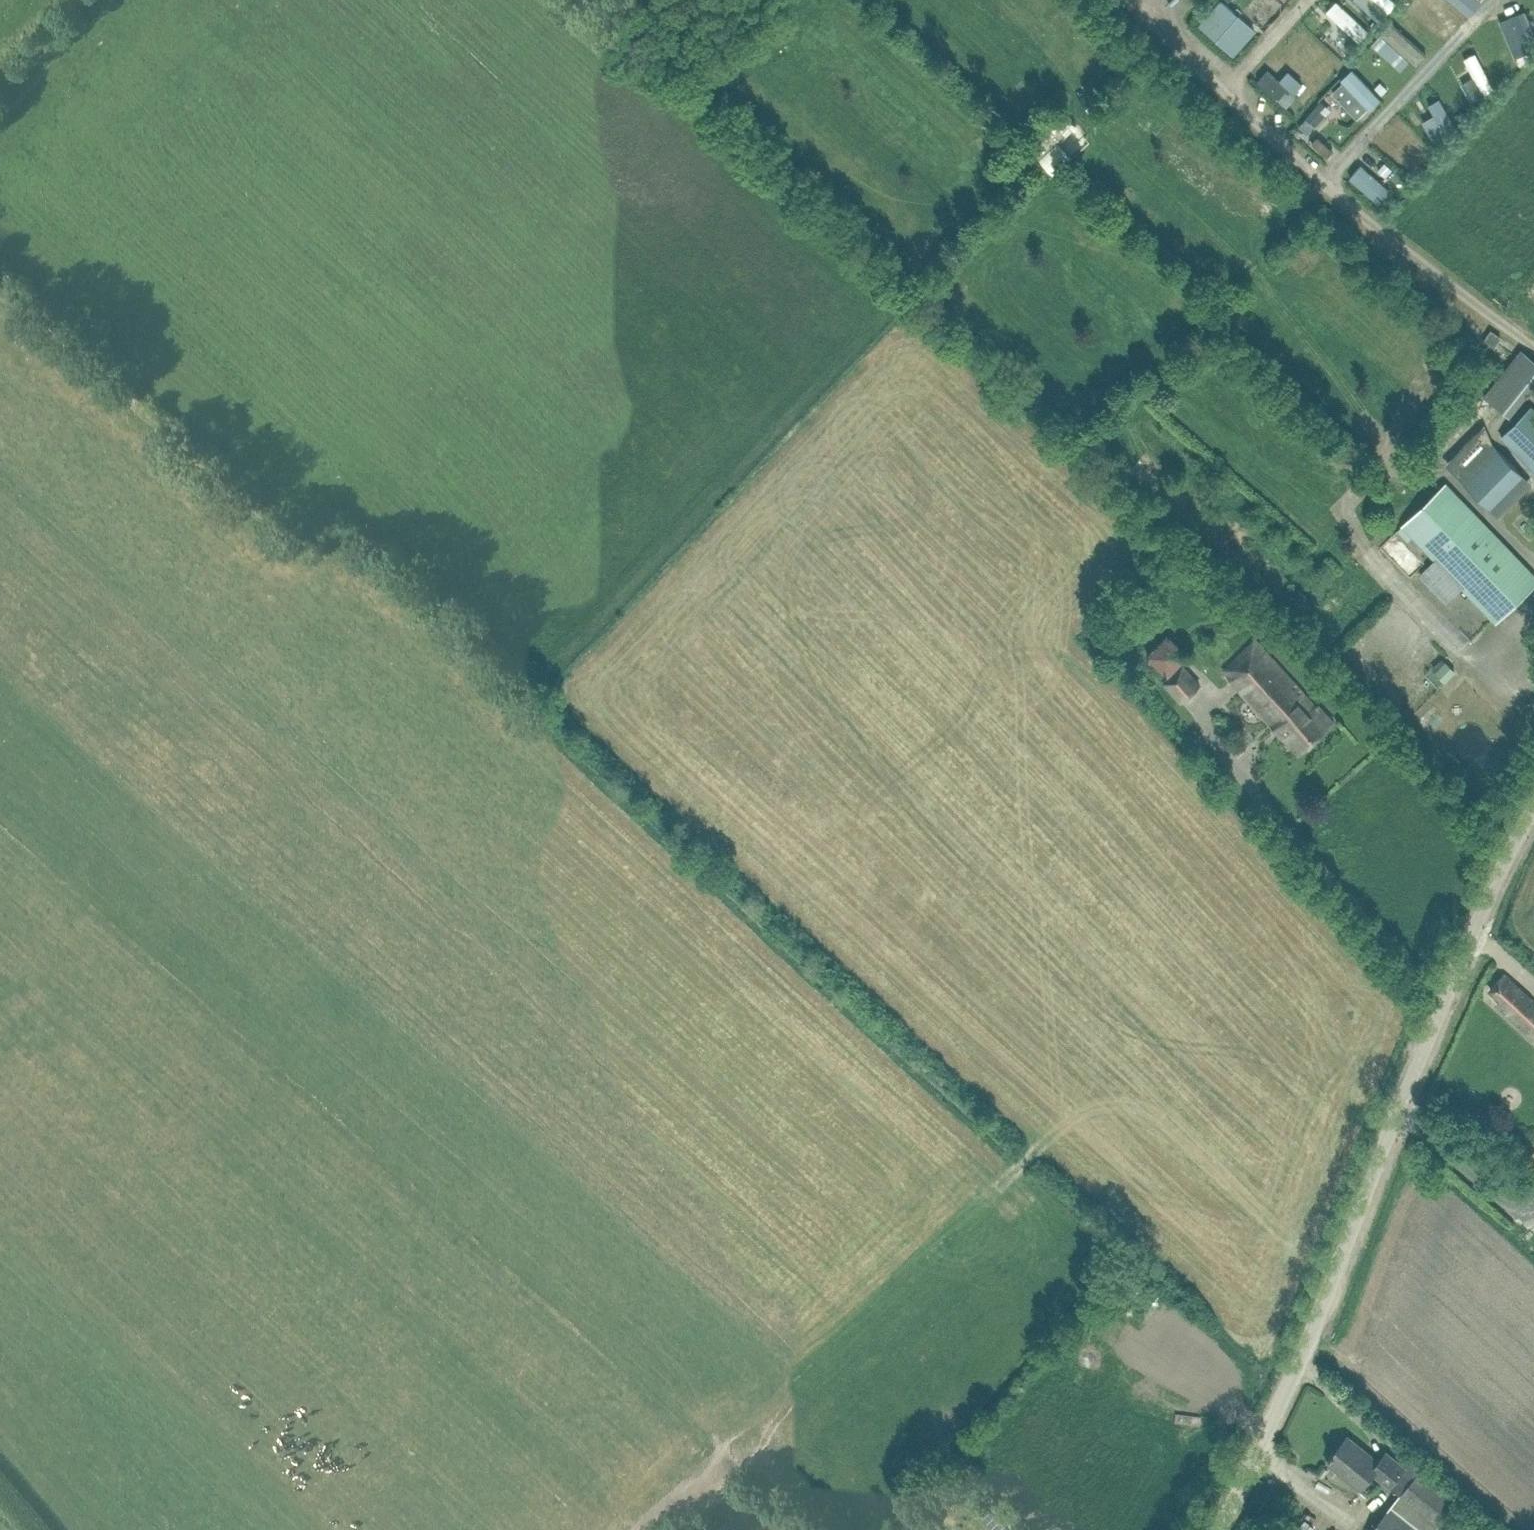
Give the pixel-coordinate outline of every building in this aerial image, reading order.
[(1510,415),(1528,392),(1533,384),(1533,358),(1520,347),(1519,350),(1484,394),(1488,398),(1510,415)] [(1502,436),(1533,468),(1533,409),(1531,406),(1502,436)] [(1524,474),(1493,443),(1459,477),(1490,508),(1524,474)] [(1445,483),(1402,525),(1496,621),(1533,583),(1533,574),(1445,483)] [(1379,534),(1368,539),(1376,555),(1387,549),(1379,534)] [(1168,674),(1189,652),(1169,632),(1148,655),(1168,674)] [(1224,669),(1300,753),(1335,720),(1319,703),(1316,705),(1256,640),(1224,669)] [(1199,684),(1181,665),(1163,681),(1182,700),(1199,684)] [(1444,677),(1456,691),(1470,679),(1459,665),(1444,677)] [(1491,988),(1502,998),(1497,1003),(1533,1037),(1533,1000),(1504,973),(1491,988)] [(1360,1487),(1373,1471),(1401,1493),(1371,1529),(1433,1529),(1461,1495),(1424,1465),(1425,1463),(1409,1450),(1401,1461),(1387,1450),(1380,1460),(1347,1434),(1327,1460),(1360,1487)] [(1298,1528),(1302,1529),(1311,1529),(1320,1512),(1310,1507),(1298,1528)]
